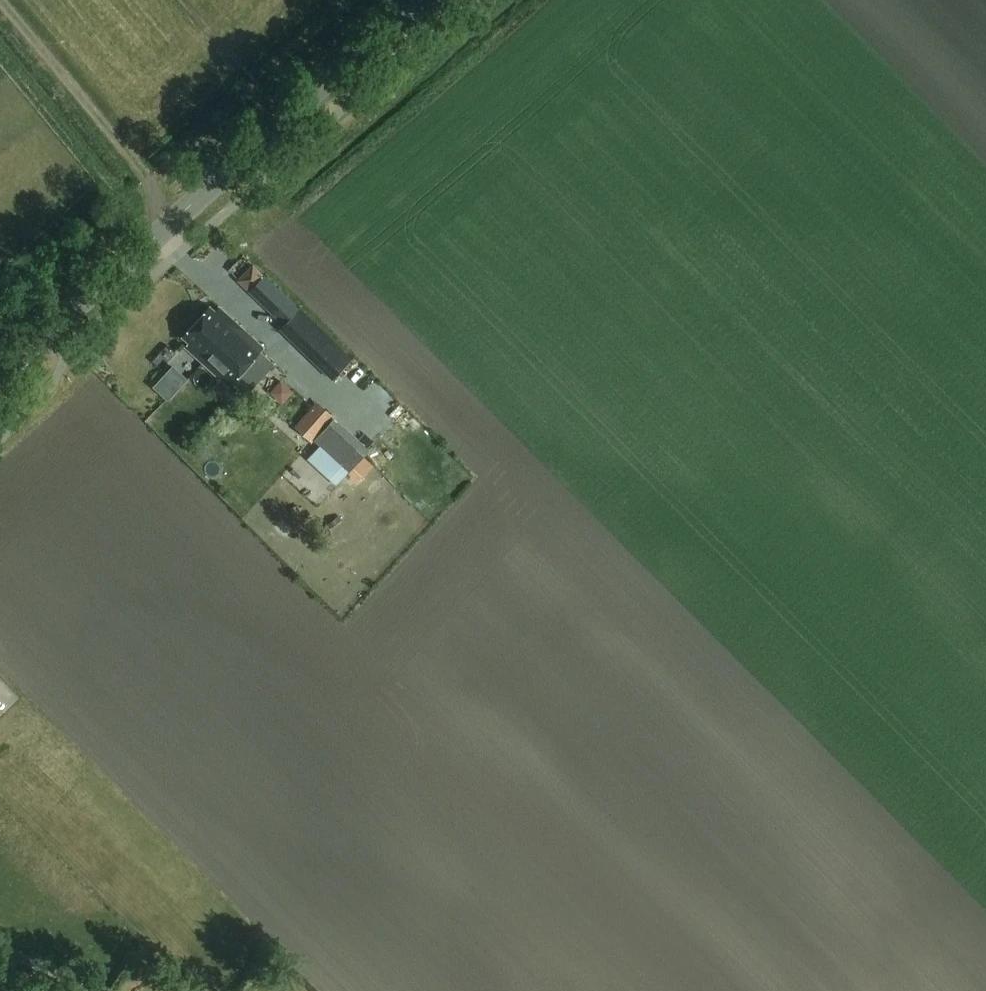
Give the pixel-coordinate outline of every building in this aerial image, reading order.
[(268,309),(280,295),(250,267),(237,281),(268,309)] [(280,295),(268,309),(301,341),(314,328),(280,295)] [(185,345),(206,365),(208,363),(223,348),(224,349),(228,345),(232,348),(247,332),(219,307),(215,311),(210,306),(183,335),(189,341),(185,345)] [(263,347),(247,332),(232,348),(228,345),(224,349),(223,348),(208,363),(206,365),(229,385),(263,347)] [(166,373),(153,387),(168,401),(181,387),(166,373)] [(317,401),(295,427),(312,442),(334,416),(317,401)]
